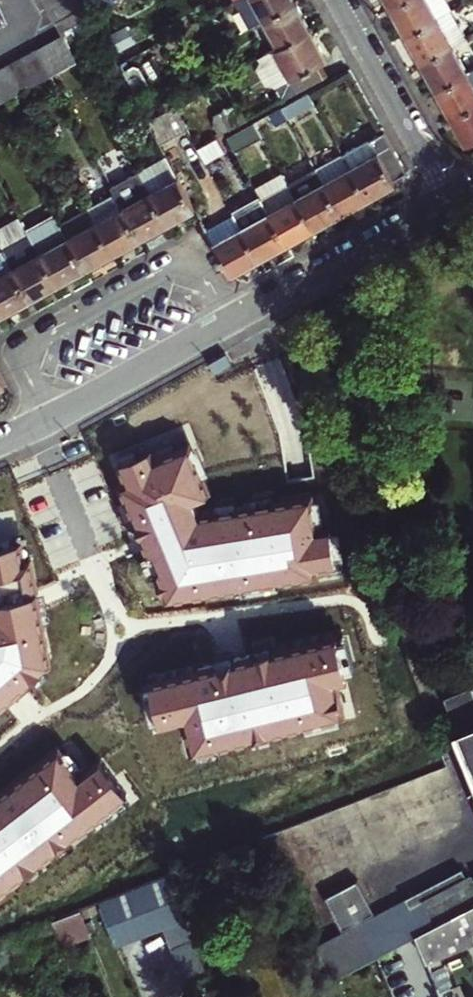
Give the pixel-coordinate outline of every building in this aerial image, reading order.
[(46,9),(62,0),(41,0),(46,9)] [(76,0),(62,0),(46,9),(54,22),(80,7),(76,0)] [(231,3),(247,32),(264,23),(295,5),(292,0),(236,0),(231,3)] [(450,0),(405,0),(395,6),(411,35),(442,17),(456,10),(450,0)] [(279,48),(309,31),(295,5),(264,23),(279,48)] [(67,32),(87,21),(80,7),(54,22),(61,35),(67,32)] [(456,10),(442,17),(450,31),(463,23),(456,10)] [(442,17),(411,35),(426,61),(458,44),(471,37),(463,23),(450,31),(442,17)] [(87,21),(67,32),(75,46),(96,34),(89,20),(87,21)] [(284,99),(326,76),(319,64),(326,60),(309,31),(279,48),(275,50),(292,80),(277,88),(284,99)] [(61,35),(48,42),(63,68),(76,61),(61,35)] [(63,68),(48,42),(34,50),(49,76),(63,68)] [(441,88),(472,70),(458,44),(426,61),(441,88)] [(34,50),(22,56),(37,83),(49,76),(34,50)] [(292,80),(275,50),(260,59),(277,88),(292,80)] [(37,83),(22,56),(9,64),(23,90),(37,83)] [(134,57),(121,64),(137,94),(151,86),(134,57)] [(9,64),(0,69),(0,76),(11,97),(23,90),(9,64)] [(472,106),(472,70),(441,88),(456,116),(472,106)] [(0,76),(0,103),(11,97),(0,76)] [(289,118),(316,103),(309,91),(282,106),(289,118)] [(150,99),(137,106),(145,119),(157,112),(150,99)] [(221,134),(250,118),(240,100),(211,116),(221,134)] [(0,109),(0,116),(5,125),(16,120),(8,105),(0,109)] [(289,118),(282,106),(270,113),(277,125),(289,118)] [(456,116),(471,142),(472,140),(472,106),(456,116)] [(175,107),(147,122),(159,145),(187,129),(175,107)] [(254,122),(228,136),(237,151),(263,137),(254,122)] [(343,152),(368,197),(396,182),(394,177),(406,170),(384,130),(343,152)] [(225,152),(216,137),(197,147),(206,163),(225,152)] [(343,152),(316,167),(341,213),(368,197),(343,152)] [(167,224),(195,209),(165,155),(137,170),(167,224)] [(341,213),(316,167),(288,183),(313,228),(341,213)] [(140,239),(167,224),(137,170),(110,185),(114,192),(140,239)] [(313,228),(282,171),(255,186),(263,199),(287,243),(313,228)] [(140,239),(114,192),(87,208),(113,254),(140,239)] [(287,243),(263,199),(234,215),(258,259),(287,243)] [(113,254),(87,208),(59,223),(85,270),(113,254)] [(85,270),(59,223),(54,213),(26,228),(57,285),(85,270)] [(258,259),(234,215),(207,230),(232,274),(258,259)] [(26,228),(19,216),(0,226),(0,244),(30,300),(57,285),(26,228)] [(30,300),(0,244),(0,307),(4,314),(30,300)] [(223,356),(219,351),(210,357),(213,362),(223,356)] [(126,477),(119,480),(166,594),(342,566),(332,526),(314,529),(309,496),(199,515),(194,496),(214,487),(197,442),(156,459),(151,448),(121,459),(126,477)] [(52,661),(25,535),(0,541),(0,707),(52,661)] [(338,631),(148,675),(157,721),(185,716),(191,748),(344,712),(334,680),(349,676),(338,631)] [(446,688),(467,739),(472,754),(472,677),(446,688)] [(129,793),(101,759),(80,774),(59,745),(0,790),(0,895),(129,793)] [(472,909),(472,881),(472,878),(468,881),(462,870),(404,899),(406,901),(361,924),(360,921),(375,913),(358,880),(325,897),(342,930),(352,924),(354,927),(315,947),(333,978),(375,957),(420,936),(421,935),(435,928),(472,909)] [(161,876),(91,904),(117,963),(168,941),(178,965),(196,957),(186,934),(174,906),(166,888),(161,876)] [(213,883),(196,890),(207,916),(224,908),(213,883)] [(171,885),(166,888),(174,906),(179,904),(171,885)] [(78,909),(51,921),(62,947),(90,936),(78,909)] [(435,928),(421,935),(420,936),(428,957),(441,951),(472,938),(472,909),(435,928)] [(462,978),(454,981),(441,951),(428,957),(444,996),(470,996),(462,978)] [(196,957),(178,965),(191,994),(209,986),(196,957)]
